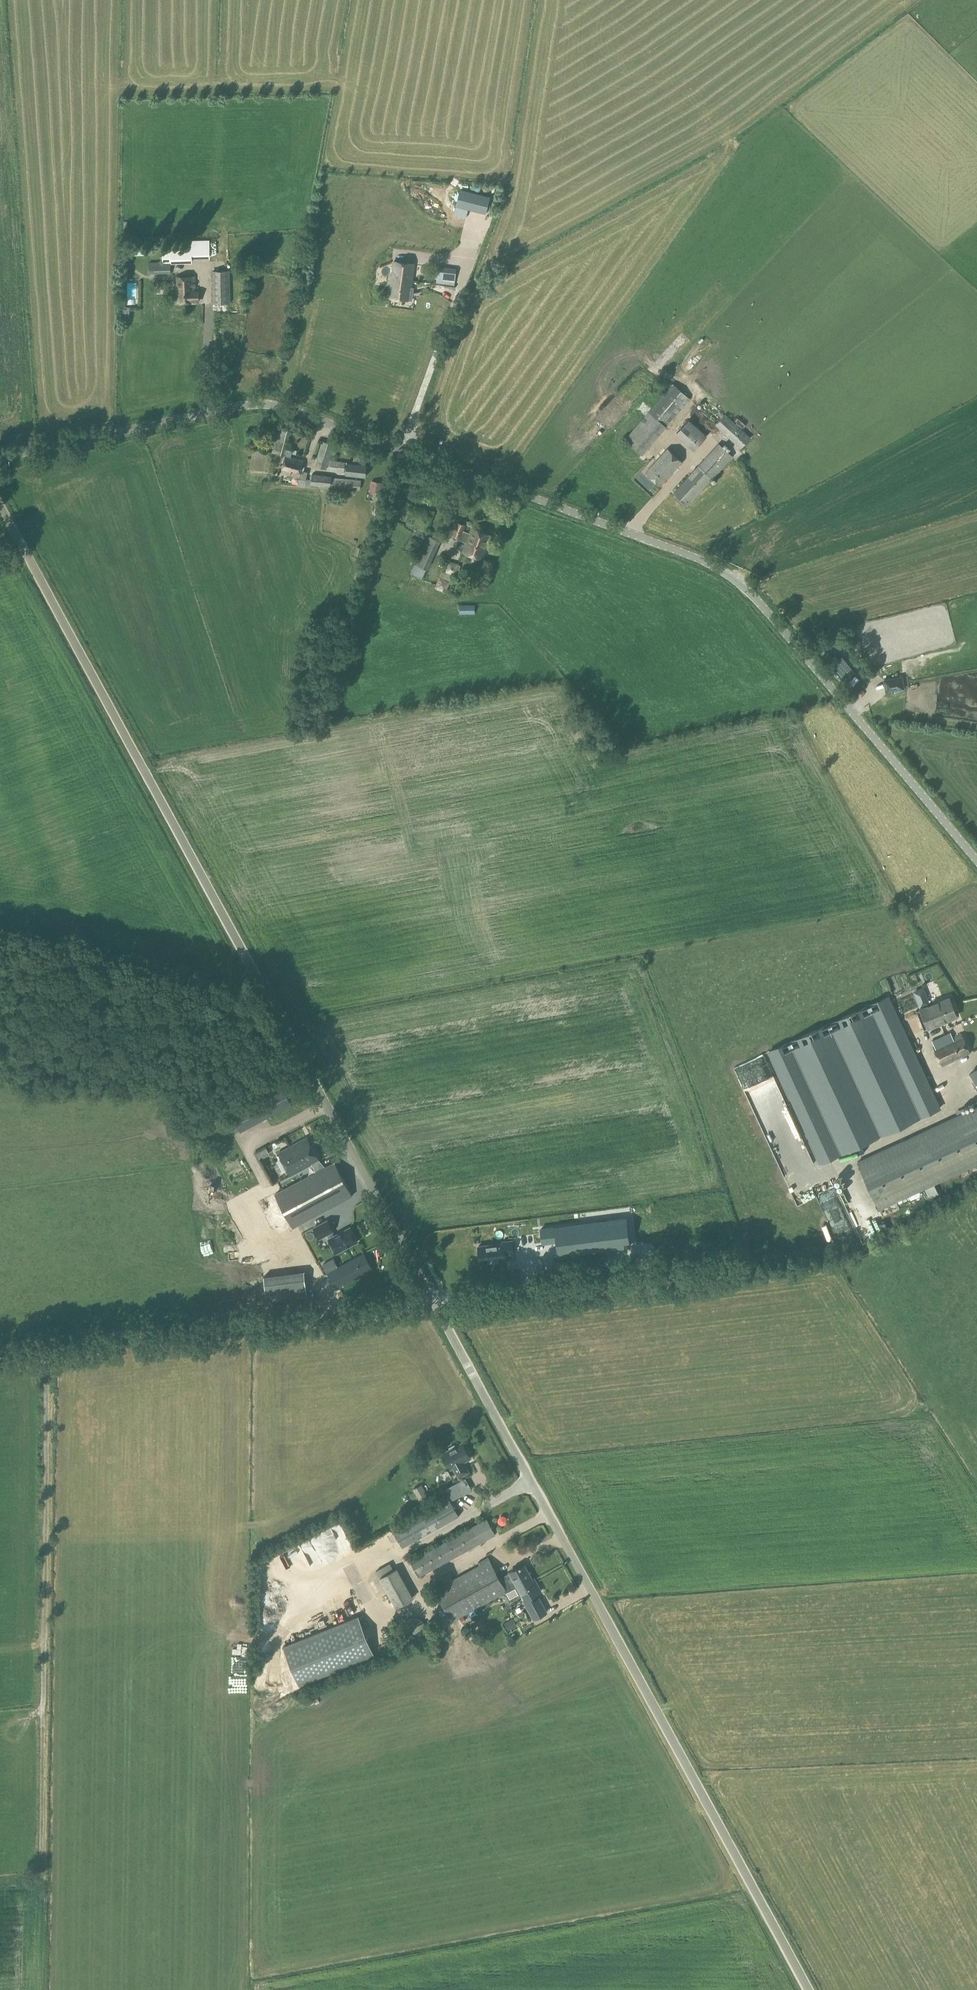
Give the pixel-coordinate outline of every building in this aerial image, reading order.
[(461,195),(458,207),(466,209),(488,215),(492,198),(469,192),(462,191),(461,195)] [(128,214),(140,214),(139,202),(127,203),(128,214)] [(150,264),(150,274),(172,274),(172,263),(193,263),(193,257),(204,257),(203,241),(185,241),(185,249),(162,250),(163,263),(150,264)] [(149,246),(130,247),(130,257),(149,256),(149,246)] [(392,286),(390,297),(412,300),(413,288),(412,288),(415,264),(394,262),(392,286)] [(438,267),(436,283),(454,285),(456,269),(438,267)] [(230,271),(212,271),(212,304),(231,304),(230,271)] [(195,277),(177,277),(177,302),(198,302),(198,292),(195,292),(195,277)] [(673,384),(648,412),(666,427),(691,399),(673,384)] [(701,402),(713,410),(719,400),(706,393),(701,402)] [(648,412),(625,439),(643,455),(666,427),(648,412)] [(725,415),(716,425),(741,448),(751,438),(725,415)] [(689,420),(676,434),(694,450),(707,436),(689,420)] [(272,452),(286,456),(291,457),(293,451),(287,449),(291,430),(279,427),(272,452)] [(323,441),(315,466),(327,469),(329,463),(332,450),(334,445),(323,441)] [(719,444),(673,493),(688,506),(733,457),(719,444)] [(668,449),(646,472),(661,485),(682,462),(668,449)] [(286,456),(281,473),(299,478),(301,471),(304,460),(291,457),(286,456)] [(331,460),(331,463),(330,471),(344,473),(345,462),(335,460),(331,460)] [(347,462),(346,475),(366,477),(367,464),(362,463),(352,462),(347,462)] [(299,478),(298,485),(311,486),(312,479),(306,479),(308,472),(301,471),(299,478)] [(312,479),(311,486),(330,487),(331,487),(332,477),(332,476),(312,475),(312,479)] [(331,487),(351,489),(361,490),(361,480),(332,477),(331,487)] [(372,481),(370,492),(381,494),(383,483),(372,481)] [(330,487),(330,494),(351,496),(351,489),(331,487),(330,487)] [(472,528),(470,533),(465,531),(467,525),(457,521),(452,535),(460,538),(459,540),(466,542),(463,551),(483,559),(487,549),(492,536),(472,528)] [(416,563),(427,569),(428,569),(441,541),(428,535),(416,563)] [(446,560),(443,571),(456,575),(459,564),(446,560)] [(439,577),(435,588),(446,592),(450,581),(439,577)] [(857,673),(843,657),(833,665),(847,682),(857,673)] [(902,678),(884,682),(886,694),(904,690),(902,678)] [(866,1007),(769,1052),(784,1083),(817,1156),(820,1163),(940,1107),(889,996),(866,1007)] [(950,997),(919,1010),(926,1029),(957,1016),(950,997)] [(951,1032),(932,1041),(936,1049),(954,1041),(951,1032)] [(936,1049),(935,1050),(942,1065),(970,1052),(963,1037),(954,1041),(936,1049)] [(266,1119),(292,1105),(283,1089),(258,1102),(266,1119)] [(857,1163),(878,1214),(976,1167),(976,1107),(857,1163)] [(244,1113),(232,1118),(235,1125),(247,1119),(244,1113)] [(306,1139),(278,1155),(280,1159),(282,1158),(291,1174),(312,1163),(317,1172),(323,1168),(318,1159),(306,1139)] [(317,1172),(275,1194),(293,1227),(352,1195),(335,1162),(323,1168),(317,1172)] [(876,1228),(874,1221),(869,1222),(868,1216),(864,1217),(867,1230),(876,1228)] [(327,1220),(314,1227),(320,1238),(327,1234),(330,1238),(329,1238),(337,1252),(358,1241),(350,1227),(334,1236),(332,1232),(333,1231),(327,1220)] [(554,1242),(556,1256),(627,1246),(624,1220),(580,1226),(579,1224),(538,1230),(540,1244),(554,1242)] [(512,1241),(478,1246),(480,1263),(506,1260),(505,1254),(514,1253),(512,1241)] [(365,1253),(339,1267),(328,1273),(337,1289),(374,1269),(365,1253)] [(328,1273),(339,1267),(337,1263),(326,1269),(328,1273)] [(304,1271),(264,1276),(267,1300),(307,1295),(304,1271)] [(450,1449),(443,1453),(451,1468),(454,1467),(459,1477),(469,1471),(464,1462),(471,1458),(463,1443),(456,1447),(455,1445),(449,1448),(450,1449)] [(463,1494),(457,1483),(447,1488),(453,1499),(463,1494)] [(449,1496),(392,1527),(402,1545),(459,1515),(449,1496)] [(487,1519),(410,1561),(419,1576),(495,1535),(487,1519)] [(388,1565),(386,1559),(373,1564),(375,1570),(388,1565)] [(490,1561),(454,1581),(440,1589),(436,1592),(454,1623),(515,1587),(517,1586),(510,1572),(500,1578),(490,1561)] [(510,1572),(517,1586),(515,1587),(520,1595),(522,1594),(525,1600),(523,1600),(534,1620),(546,1613),(539,1599),(535,1601),(532,1596),(541,1591),(536,1582),(535,1583),(524,1564),(510,1572)] [(451,1575),(437,1582),(440,1589),(454,1581),(451,1575)] [(287,1579),(289,1584),(297,1581),(294,1576),(287,1579)] [(396,1607),(413,1597),(407,1585),(389,1595),(396,1607)] [(515,1606),(523,1599),(517,1593),(507,1603),(517,1614),(520,1611),(515,1606)] [(359,1616),(284,1646),(300,1686),(375,1655),(359,1616)] [(482,1617),(474,1622),(480,1634),(489,1629),(482,1617)] [(509,1630),(517,1626),(513,1619),(505,1623),(509,1630)]
